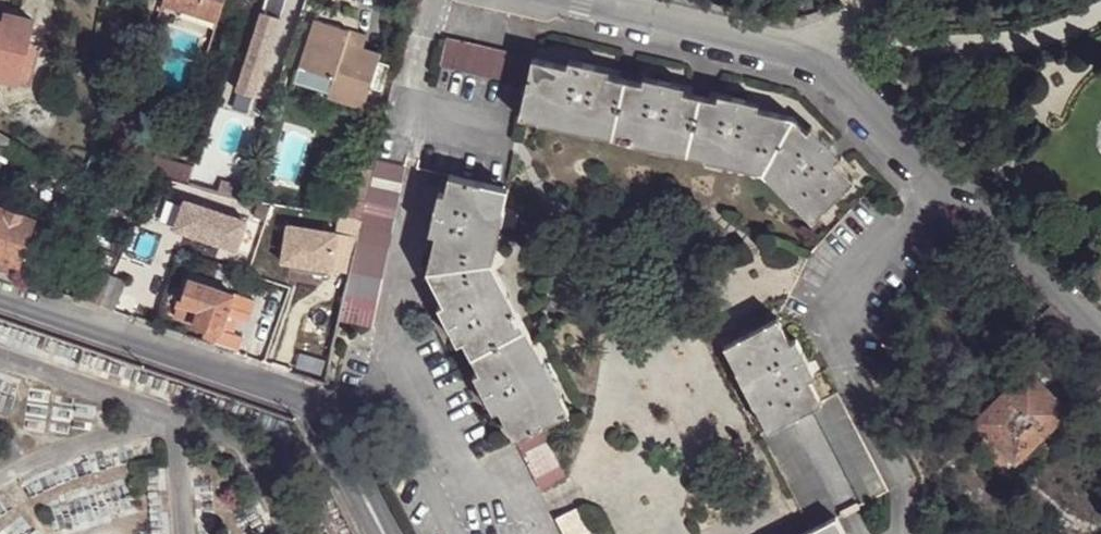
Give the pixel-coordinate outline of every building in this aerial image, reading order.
[(162,2),(182,8),(183,4),(219,16),(224,0),(163,0),(162,2)] [(236,88),(254,94),(284,0),(264,0),(236,88)] [(182,8),(217,19),(219,16),(183,4),(182,8)] [(18,79),(33,17),(6,11),(3,20),(0,20),(0,75),(18,79)] [(345,42),(349,30),(314,18),(293,83),(326,94),(326,96),(362,108),(380,53),(362,47),(345,42)] [(365,35),(349,30),(345,42),(362,47),(365,35)] [(522,84),(528,56),(447,37),(441,65),(522,84)] [(533,57),(528,56),(522,84),(527,85),(533,57)] [(569,65),(533,57),(527,85),(520,116),(540,120),(541,115),(596,127),(595,132),(632,141),(633,135),(671,144),(670,149),(707,157),(708,152),(767,165),(798,197),(794,201),(815,221),(857,179),(839,160),(810,131),(796,117),(760,108),(733,102),(718,99),(710,97),(694,93),(684,91),(671,88),(644,82),(621,77),(608,74),(595,71),(569,65)] [(570,58),(569,65),(595,71),(597,64),(570,58)] [(645,75),(644,82),(671,88),(673,81),(645,75)] [(735,96),(733,102),(760,108),(762,102),(735,96)] [(594,134),(595,132),(596,127),(541,115),(540,120),(540,122),(594,134)] [(816,126),(810,131),(839,160),(844,156),(816,126)] [(670,151),(670,149),(671,144),(633,135),(632,141),(632,142),(670,151)] [(763,172),(767,165),(708,152),(707,157),(706,159),(763,172)] [(150,169),(155,171),(188,181),(193,165),(155,154),(150,169)] [(405,163),(376,156),(370,181),(362,219),(349,272),(339,317),(370,324),(405,163)] [(793,202),(794,201),(798,197),(767,165),(763,172),(793,202)] [(498,203),(504,205),(508,186),(450,173),(442,205),(439,219),(428,269),(451,314),(457,325),(486,382),(493,395),(515,439),(540,426),(568,412),(559,394),(554,396),(529,347),(534,345),(515,309),(510,311),(485,260),(498,203)] [(352,193),(356,178),(350,177),(346,192),(352,193)] [(362,219),(370,181),(356,178),(352,193),(347,216),(362,219)] [(245,219),(183,197),(173,226),(235,248),(245,219)] [(433,216),(439,219),(442,205),(436,203),(433,216)] [(505,205),(504,205),(498,203),(485,260),(492,259),(505,205)] [(19,263),(34,217),(0,205),(0,256),(19,263)] [(362,219),(347,216),(340,214),(336,233),(287,225),(281,262),(349,272),(362,219)] [(14,277),(19,263),(0,256),(0,272),(14,277)] [(492,259),(485,260),(510,311),(515,309),(517,309),(492,259)] [(71,296),(99,306),(100,303),(113,273),(84,263),(71,296)] [(113,273),(100,303),(116,307),(126,278),(113,273)] [(191,278),(177,317),(214,330),(220,332),(222,328),(227,312),(234,295),(234,293),(231,293),(214,286),(191,278)] [(216,280),(214,286),(231,293),(234,287),(216,280)] [(254,303),(234,295),(227,312),(248,319),(254,303)] [(451,328),(457,325),(451,314),(445,316),(451,328)] [(803,365),(789,340),(777,316),(724,344),(737,369),(742,366),(760,401),(755,403),(767,427),(767,429),(787,419),(810,407),(821,401),(821,400),(809,377),(803,365)] [(210,344),(237,353),(243,335),(222,328),(220,332),(214,330),(210,344)] [(796,337),(789,340),(803,365),(809,361),(796,337)] [(535,344),(534,345),(529,347),(554,396),(559,394),(560,394),(535,344)] [(809,361),(803,365),(809,377),(815,374),(809,361)] [(754,404),(755,403),(760,401),(742,366),(737,369),(736,370),(754,404)] [(1024,380),(1014,370),(1002,383),(1004,386),(1011,394),(1024,380)] [(1028,376),(1024,380),(1011,394),(1007,398),(1001,404),(981,424),(997,440),(1006,431),(1026,450),(1053,424),(1060,416),(1065,411),(1055,403),(1028,376)] [(486,397),(493,395),(486,382),(480,385),(486,397)] [(1007,398),(1011,394),(1004,386),(1000,389),(1007,398)] [(837,391),(821,400),(821,401),(810,407),(862,507),(889,493),(837,391)] [(810,531),(811,532),(838,519),(787,419),(767,429),(767,427),(759,432),(810,531)] [(566,478),(540,426),(515,439),(542,491),(566,478)] [(1017,459),(1026,450),(1006,431),(997,440),(1017,459)] [(554,519),(556,518),(580,506),(583,504),(581,501),(578,503),(555,516),(553,517),(554,519)] [(580,506),(556,518),(565,533),(594,533),(580,506)] [(838,519),(811,532),(812,533),(846,533),(838,519)]
